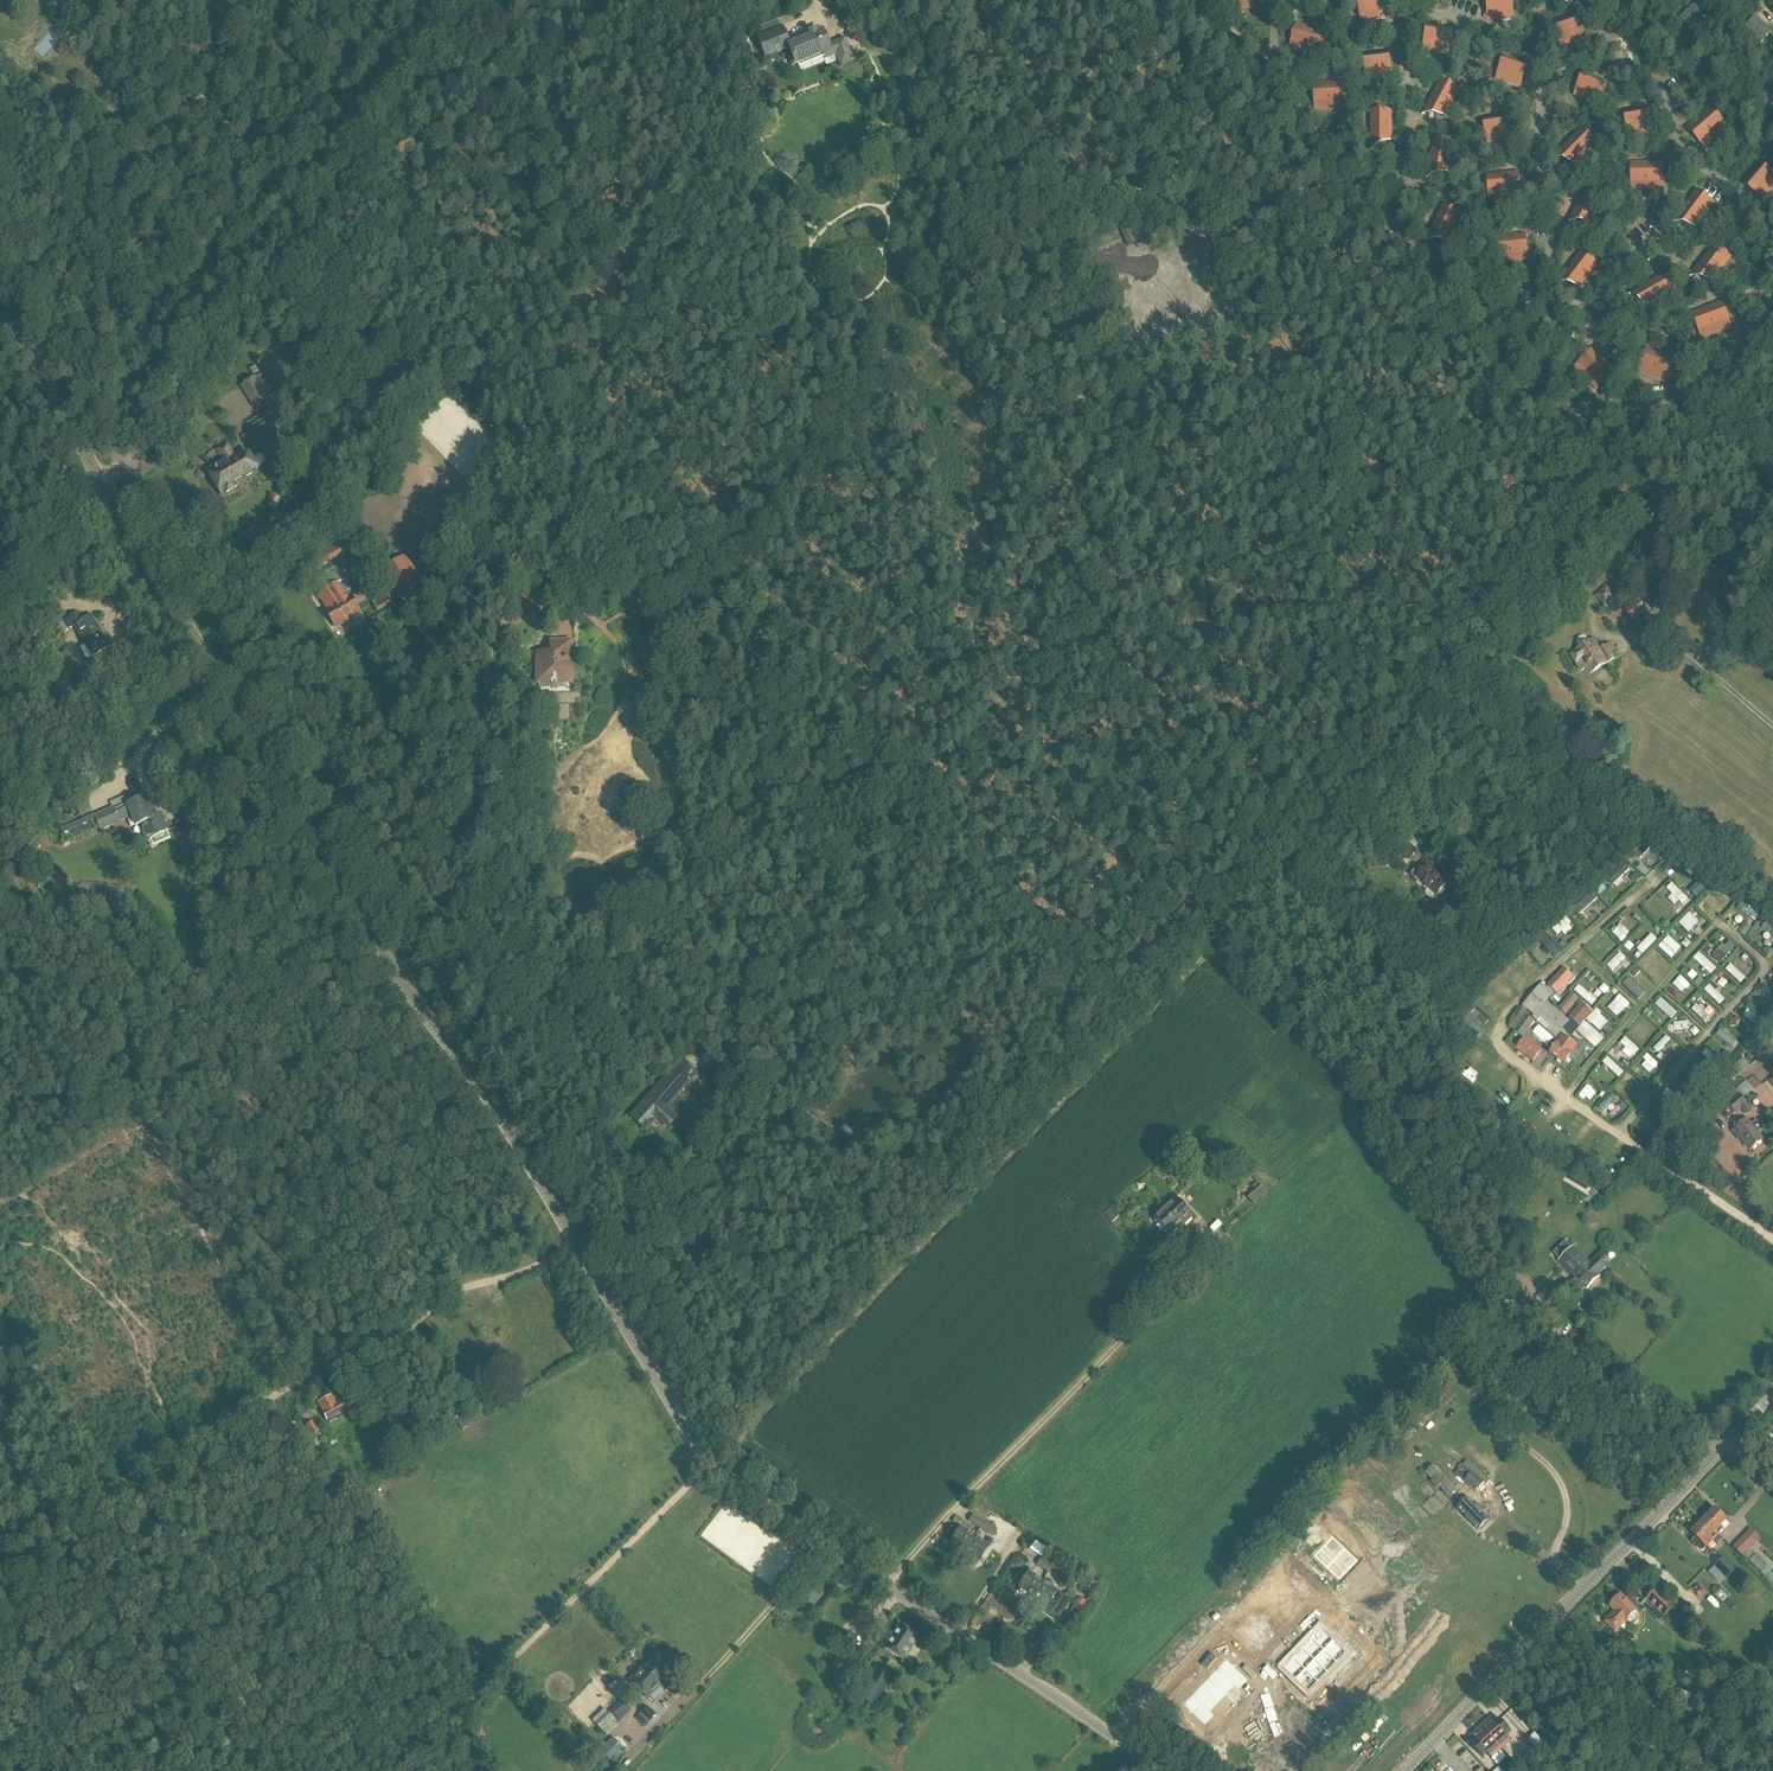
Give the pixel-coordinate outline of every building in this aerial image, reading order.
[(1255,10),(1266,10),(1267,0),(1236,0),(1236,1),(1256,3),(1255,10)] [(1374,19),(1386,17),(1384,0),(1359,0),(1361,14),(1373,12),(1374,19)] [(1500,19),(1512,18),(1512,0),(1488,0),(1489,13),(1500,13),(1500,19)] [(1696,2),(1679,18),(1691,31),(1708,15),(1696,2)] [(1555,23),(1560,40),(1572,36),(1574,42),(1586,38),(1578,16),(1555,23)] [(1754,16),(1744,29),(1761,44),(1772,30),(1754,16)] [(1296,25),(1292,44),(1310,49),(1309,55),(1319,58),(1325,32),(1296,25)] [(1436,45),(1435,51),(1447,54),(1451,31),(1427,26),(1424,43),(1436,45)] [(764,37),(759,39),(766,56),(789,47),(791,52),(788,53),(793,65),(822,54),(827,65),(839,60),(841,65),(853,61),(844,40),(830,45),(825,31),(816,35),(815,32),(788,42),(783,29),(782,30),(764,37)] [(1378,71),(1379,77),(1391,76),(1388,53),(1365,56),(1367,73),(1378,71)] [(1510,77),(1508,83),(1519,87),(1527,65),(1504,57),(1499,73),(1510,77)] [(974,65),(963,65),(964,83),(975,82),(974,65)] [(920,68),(921,80),(929,80),(928,67),(920,68)] [(1588,94),(1585,99),(1597,104),(1605,82),(1583,73),(1577,89),(1588,94)] [(1439,80),(1425,107),(1442,116),(1457,90),(1439,80)] [(1335,103),(1335,109),(1346,109),(1345,83),(1315,84),(1315,103),(1335,103)] [(1769,113),(1772,108),(1772,88),(1770,85),(1756,103),(1769,113)] [(1715,129),(1720,134),(1728,127),(1710,107),(1688,127),(1701,142),(1715,129)] [(1639,127),(1640,134),(1652,132),(1648,109),(1625,112),(1627,129),(1639,127)] [(1369,141),(1389,141),(1389,111),(1369,111),(1369,141)] [(1484,120),(1487,137),(1498,135),(1499,141),(1511,139),(1508,116),(1484,120)] [(1580,129),(1559,150),(1573,164),(1594,143),(1580,129)] [(1427,169),(1446,173),(1451,143),(1432,140),(1427,169)] [(1632,163),(1632,183),(1652,183),(1652,189),(1662,189),(1662,163),(1632,163)] [(1757,195),(1766,185),(1770,189),(1772,186),(1772,175),(1761,165),(1744,184),(1757,195)] [(1488,176),(1490,195),(1509,193),(1510,200),(1520,199),(1518,173),(1488,176)] [(1572,214),(1590,223),(1603,196),(1586,187),(1572,214)] [(1677,215),(1693,226),(1711,202),(1695,190),(1677,215)] [(1441,206),(1428,233),(1446,242),(1459,214),(1441,206)] [(1128,246),(1135,242),(1127,224),(1119,227),(1128,246)] [(1495,237),(1497,257),(1516,255),(1517,261),(1527,260),(1525,234),(1495,237)] [(1695,269),(1711,281),(1729,257),(1713,245),(1695,269)] [(1562,275),(1577,287),(1596,263),(1580,251),(1562,275)] [(1662,275),(1636,290),(1645,307),(1672,292),(1662,275)] [(1719,325),(1721,332),(1731,328),(1722,303),(1694,314),(1700,332),(1719,325)] [(1646,349),(1640,368),(1658,374),(1656,380),(1667,383),(1675,358),(1646,349)] [(1593,378),(1588,383),(1596,390),(1614,371),(1591,350),(1578,365),(1593,378)] [(256,377),(241,387),(254,408),(270,398),(256,377)] [(215,470),(208,474),(213,482),(212,485),(215,490),(217,490),(221,496),(237,487),(234,482),(246,476),(247,477),(253,474),(253,473),(260,470),(259,468),(262,465),(265,461),(262,456),(257,456),(253,458),(249,451),(236,457),(228,443),(215,450),(221,460),(214,464),(215,470)] [(349,538),(342,542),(347,551),(354,547),(349,538)] [(403,557),(391,566),(408,590),(421,581),(403,557)] [(445,578),(440,581),(428,588),(434,598),(435,598),(451,588),(445,578)] [(326,579),(318,584),(324,593),(319,596),(321,600),(322,599),(329,610),(327,612),(335,625),(341,622),(342,624),(360,613),(355,604),(364,598),(357,587),(351,590),(345,581),(332,588),(326,579)] [(1597,596),(1605,605),(1615,596),(1606,588),(1597,596)] [(516,603),(532,619),(544,607),(529,591),(516,603)] [(372,603),(377,611),(392,602),(388,594),(372,603)] [(1637,600),(1624,611),(1633,621),(1645,611),(1637,600)] [(74,627),(88,650),(86,651),(89,658),(92,657),(110,647),(91,615),(83,620),(78,612),(64,620),(70,629),(74,627)] [(1772,644),(1772,628),(1763,619),(1755,628),(1772,644)] [(1574,648),(1576,651),(1570,654),(1576,665),(1579,663),(1583,671),(1586,669),(1589,675),(1608,663),(1615,659),(1612,653),(1615,651),(1610,643),(1599,649),(1594,639),(1593,640),(1592,638),(1588,640),(1586,638),(1583,637),(1580,637),(1578,639),(1577,641),(1576,644),(1578,646),(1574,648)] [(550,642),(550,656),(537,656),(537,680),(570,680),(571,642),(550,642)] [(126,804),(113,809),(119,821),(131,816),(136,827),(140,825),(147,840),(168,831),(160,815),(155,817),(152,819),(143,798),(140,800),(136,801),(134,797),(125,801),(126,804)] [(113,809),(96,817),(101,829),(119,821),(113,809)] [(95,818),(93,813),(62,827),(64,832),(95,818)] [(1378,851),(1384,843),(1373,834),(1367,842),(1378,851)] [(1651,836),(1634,854),(1640,860),(1657,842),(1651,836)] [(1393,848),(1401,855),(1397,859),(1405,866),(1409,862),(1418,851),(1402,837),(1393,848)] [(1413,872),(1411,873),(1412,877),(1423,887),(1424,885),(1428,889),(1427,890),(1426,891),(1426,892),(1426,893),(1426,894),(1427,895),(1427,896),(1428,896),(1428,897),(1429,897),(1431,897),(1433,897),(1435,895),(1437,896),(1439,894),(1441,896),(1446,889),(1444,887),(1448,884),(1441,877),(1444,874),(1429,861),(1422,869),(1418,865),(1416,867),(1413,872)] [(1624,864),(1608,879),(1610,882),(1614,886),(1614,885),(1621,879),(1630,870),(1625,864),(1624,864)] [(1673,880),(1666,885),(1685,909),(1691,904),(1673,880)] [(1718,881),(1707,893),(1713,898),(1723,886),(1718,881)] [(122,905),(123,896),(111,894),(109,903),(122,905)] [(1593,894),(1574,911),(1579,917),(1598,900),(1593,894)] [(1716,910),(1722,914),(1727,908),(1720,903),(1716,910)] [(1744,904),(1740,910),(1755,920),(1760,915),(1744,904)] [(1683,927),(1689,918),(1684,914),(1678,923),(1683,927)] [(1566,917),(1553,930),(1554,931),(1557,935),(1561,931),(1568,925),(1571,923),(1567,919),(1566,917)] [(1762,928),(1772,935),(1772,927),(1766,922),(1762,928)] [(1604,934),(1590,948),(1595,952),(1609,938),(1604,934)] [(1546,937),(1541,942),(1541,943),(1556,959),(1562,953),(1547,938),(1546,937)] [(1627,946),(1636,956),(1645,948),(1636,938),(1627,946)] [(1664,942),(1659,948),(1671,960),(1676,954),(1664,942)] [(1720,954),(1715,960),(1721,965),(1736,947),(1731,942),(1726,948),(1720,954)] [(1769,957),(1772,952),(1772,948),(1768,945),(1763,952),(1769,957)] [(1528,952),(1514,964),(1516,967),(1518,969),(1527,962),(1529,960),(1532,957),(1530,954),(1528,952)] [(1621,953),(1608,967),(1613,971),(1626,958),(1621,953)] [(1700,954),(1694,960),(1706,971),(1710,974),(1711,975),(1717,969),(1700,954)] [(1656,980),(1662,974),(1646,958),(1640,964),(1656,980)] [(1731,964),(1726,969),(1741,983),(1746,978),(1731,964)] [(1565,969),(1549,985),(1560,996),(1566,990),(1563,988),(1567,983),(1570,985),(1576,979),(1565,969)] [(1701,988),(1706,980),(1698,976),(1694,983),(1701,988)] [(1720,977),(1716,984),(1723,988),(1727,981),(1720,977)] [(1630,978),(1623,985),(1639,1001),(1646,994),(1630,978)] [(1489,999),(1503,988),(1498,981),(1483,992),(1489,999)] [(1556,1038),(1570,1022),(1547,1002),(1554,994),(1542,983),(1522,1006),(1534,1016),(1532,1018),(1556,1038)] [(1710,985),(1704,991),(1719,1005),(1724,1000),(1716,991),(1710,985)] [(1579,986),(1575,991),(1592,1006),(1597,1001),(1579,986)] [(1764,986),(1759,992),(1771,1002),(1766,1009),(1772,1013),(1772,1012),(1772,994),(1764,986)] [(1610,992),(1602,1002),(1611,1010),(1620,1001),(1610,992)] [(1572,994),(1559,1008),(1566,1014),(1578,999),(1572,994)] [(1661,999),(1656,1006),(1671,1020),(1677,1014),(1676,1013),(1667,1005),(1661,999)] [(1580,1026),(1593,1012),(1583,1002),(1570,1016),(1580,1026)] [(1697,1005),(1692,1010),(1705,1023),(1710,1017),(1703,1010),(1699,1007),(1697,1005)] [(1748,1011),(1744,1017),(1757,1027),(1762,1021),(1748,1011)] [(1463,1015),(1456,1023),(1476,1040),(1482,1032),(1463,1015)] [(1515,1032),(1515,1033),(1523,1039),(1524,1037),(1530,1029),(1535,1023),(1527,1016),(1526,1017),(1515,1032)] [(1689,1022),(1674,1023),(1675,1030),(1675,1031),(1689,1029),(1689,1022)] [(1530,1033),(1545,1044),(1552,1036),(1537,1024),(1530,1033)] [(1721,1029),(1716,1034),(1733,1047),(1737,1041),(1721,1029)] [(1562,1036),(1550,1054),(1565,1064),(1577,1046),(1562,1036)] [(1639,1057),(1649,1072),(1672,1056),(1666,1047),(1673,1043),(1669,1037),(1639,1057)] [(1525,1038),(1517,1049),(1534,1061),(1542,1050),(1535,1045),(1525,1038)] [(1626,1038),(1621,1044),(1626,1049),(1633,1055),(1638,1050),(1626,1038)] [(789,1045),(793,1058),(800,1056),(797,1043),(789,1045)] [(1707,1049),(1702,1054),(1710,1062),(1715,1066),(1718,1069),(1723,1064),(1707,1049)] [(1742,1057),(1732,1068),(1739,1075),(1749,1064),(1742,1057)] [(1607,1058),(1602,1063),(1618,1079),(1623,1073),(1607,1058)] [(679,1117),(667,1106),(695,1075),(681,1061),(631,1117),(645,1130),(656,1118),(668,1129),(679,1117)] [(1687,1070),(1682,1075),(1698,1090),(1703,1085),(1687,1070)] [(1631,1100),(1644,1087),(1633,1075),(1620,1088),(1631,1100)] [(1668,1089),(1663,1094),(1681,1109),(1685,1103),(1668,1089)] [(1728,1104),(1719,1110),(1727,1119),(1735,1113),(1736,1114),(1741,1109),(1746,1115),(1752,1109),(1743,1098),(1735,1090),(1735,1089),(1723,1099),(1728,1104)] [(1611,1093),(1599,1108),(1604,1113),(1616,1098),(1611,1093)] [(1648,1115),(1643,1121),(1658,1134),(1663,1128),(1648,1115)] [(1737,1127),(1732,1132),(1739,1140),(1740,1139),(1750,1151),(1764,1140),(1758,1133),(1762,1129),(1762,1127),(1758,1122),(1755,1122),(1751,1125),(1747,1119),(1742,1123),(1740,1120),(1735,1124),(1737,1127)] [(1164,1162),(1159,1167),(1166,1176),(1172,1170),(1164,1162)] [(1258,1182),(1253,1187),(1256,1190),(1248,1197),(1255,1205),(1268,1193),(1258,1182)] [(1171,1204),(1167,1207),(1182,1224),(1183,1226),(1193,1217),(1192,1216),(1184,1207),(1176,1199),(1171,1204)] [(1167,1207),(1155,1217),(1163,1226),(1170,1234),(1177,1229),(1182,1224),(1167,1207)] [(1110,1208),(1103,1214),(1110,1222),(1117,1215),(1110,1208)] [(1206,1241),(1195,1252),(1206,1264),(1217,1253),(1206,1241)] [(1576,1277),(1589,1265),(1573,1248),(1562,1259),(1560,1261),(1562,1262),(1564,1264),(1563,1265),(1567,1269),(1567,1268),(1576,1277)] [(1589,1265),(1576,1277),(1587,1288),(1609,1266),(1599,1256),(1589,1265)] [(1612,1270),(1607,1276),(1624,1293),(1630,1288),(1612,1270)] [(1518,1302),(1506,1293),(1496,1307),(1510,1315),(1518,1302)] [(1563,1314),(1555,1305),(1546,1312),(1554,1322),(1563,1314)] [(1519,1373),(1527,1363),(1514,1353),(1506,1364),(1519,1373)] [(336,1416),(353,1408),(347,1398),(336,1403),(332,1395),(318,1403),(328,1423),(337,1418),(336,1416)] [(1522,1411),(1516,1421),(1530,1430),(1537,1420),(1522,1411)] [(462,1430),(473,1423),(472,1421),(467,1414),(466,1414),(456,1420),(462,1430)] [(311,1435),(317,1431),(312,1423),(306,1426),(311,1435)] [(1437,1489),(1439,1487),(1447,1479),(1434,1464),(1425,1472),(1433,1480),(1430,1482),(1437,1489)] [(1455,1475),(1464,1482),(1476,1492),(1485,1482),(1488,1478),(1477,1469),(1473,1473),(1463,1464),(1455,1475)] [(1447,1479),(1439,1487),(1450,1498),(1458,1490),(1447,1479)] [(1343,1497),(1346,1500),(1351,1495),(1348,1492),(1343,1497)] [(1478,1503),(1476,1506),(1469,1498),(1458,1509),(1478,1530),(1489,1519),(1484,1514),(1486,1511),(1478,1503)] [(1322,1514),(1331,1521),(1340,1511),(1331,1503),(1322,1514)] [(1715,1510),(1702,1523),(1723,1541),(1725,1539),(1720,1534),(1725,1530),(1722,1526),(1727,1521),(1715,1510)] [(968,1521),(980,1529),(985,1521),(973,1513),(968,1521)] [(998,1529),(985,1521),(980,1529),(993,1537),(998,1529)] [(1704,1550),(1715,1539),(1720,1544),(1723,1541),(1702,1523),(1692,1533),(1695,1537),(1693,1540),(1692,1543),(1700,1550),(1704,1550)] [(951,1543),(965,1552),(975,1537),(961,1528),(951,1543)] [(1745,1535),(1733,1547),(1743,1557),(1755,1544),(1745,1535)] [(1332,1536),(1314,1555),(1327,1567),(1345,1548),(1332,1536)] [(975,1537),(965,1552),(979,1561),(989,1546),(975,1537)] [(1036,1541),(1030,1549),(1042,1557),(1048,1549),(1036,1541)] [(1345,1548),(1327,1567),(1339,1579),(1357,1560),(1345,1548)] [(1750,1562),(1762,1572),(1760,1574),(1764,1579),(1771,1571),(1772,1569),(1772,1568),(1769,1564),(1769,1565),(1758,1554),(1750,1562)] [(1036,1565),(1048,1573),(1054,1565),(1042,1557),(1036,1565)] [(1724,1557),(1712,1568),(1723,1579),(1726,1582),(1737,1571),(1724,1557)] [(1054,1565),(1048,1573),(1060,1581),(1066,1574),(1054,1565)] [(1019,1588),(1033,1597),(1043,1582),(1028,1572),(1019,1588)] [(1084,1589),(1088,1593),(1097,1583),(1092,1579),(1084,1589)] [(1057,1591),(1043,1582),(1033,1597),(1047,1606),(1057,1591)] [(1715,1594),(1723,1603),(1731,1595),(1722,1587),(1715,1594)] [(1656,1589),(1646,1599),(1666,1619),(1670,1615),(1668,1613),(1674,1608),(1656,1589)] [(1051,1605),(1057,1609),(1065,1597),(1059,1593),(1051,1605)] [(1614,1612),(1604,1622),(1615,1633),(1627,1622),(1631,1626),(1634,1626),(1639,1621),(1639,1618),(1635,1613),(1638,1611),(1642,1607),(1630,1595),(1626,1599),(1621,1594),(1609,1606),(1614,1612)] [(1079,1612),(1086,1602),(1079,1598),(1072,1608),(1079,1612)] [(1298,1626),(1304,1631),(1307,1627),(1302,1622),(1298,1626)] [(900,1625),(885,1648),(904,1661),(919,1638),(900,1625)] [(1304,1631),(1298,1626),(1295,1629),(1300,1634),(1304,1631)] [(1321,1628),(1312,1638),(1324,1651),(1334,1640),(1321,1628)] [(1312,1638),(1302,1648),(1315,1660),(1324,1651),(1312,1638)] [(1334,1640),(1324,1651),(1337,1663),(1347,1653),(1334,1640)] [(1283,1642),(1280,1645),(1285,1650),(1288,1647),(1283,1642)] [(1282,1654),(1285,1650),(1280,1645),(1276,1649),(1282,1654)] [(1234,1649),(1236,1656),(1246,1654),(1245,1647),(1234,1649)] [(1302,1648),(1293,1658),(1306,1670),(1315,1660),(1302,1648)] [(1324,1651),(1315,1660),(1328,1673),(1337,1663),(1324,1651)] [(1293,1658),(1283,1668),(1296,1680),(1306,1670),(1293,1658)] [(668,1673),(654,1660),(644,1670),(646,1672),(641,1677),(637,1673),(630,1682),(648,1699),(656,1690),(654,1689),(668,1673)] [(1226,1660),(1218,1669),(1235,1685),(1244,1676),(1226,1660)] [(1315,1660),(1306,1670),(1319,1683),(1328,1673),(1315,1660)] [(604,1675),(610,1670),(605,1663),(598,1668),(604,1675)] [(856,1696),(874,1708),(895,1676),(878,1665),(856,1696)] [(1345,1671),(1350,1676),(1354,1672),(1348,1667),(1345,1671)] [(1218,1669),(1209,1678),(1227,1694),(1235,1685),(1218,1669)] [(1306,1670),(1296,1680),(1309,1693),(1319,1683),(1306,1670)] [(1350,1676),(1345,1671),(1342,1674),(1347,1679),(1350,1676)] [(613,1672),(605,1681),(603,1682),(611,1690),(612,1688),(621,1679),(613,1672)] [(1209,1678),(1201,1687),(1218,1703),(1227,1694),(1209,1678)] [(1201,1687),(1192,1695),(1210,1712),(1218,1703),(1201,1687)] [(1327,1690),(1332,1695),(1335,1692),(1330,1687),(1327,1690)] [(1269,1693),(1273,1697),(1278,1692),(1274,1688),(1269,1693)] [(1328,1699),(1332,1695),(1327,1690),(1323,1694),(1328,1699)] [(1192,1695),(1183,1705),(1201,1721),(1210,1712),(1192,1695)] [(1724,1698),(1719,1698),(1716,1701),(1716,1706),(1719,1709),(1724,1709),(1727,1705),(1727,1701),(1724,1698)] [(657,1715),(647,1706),(635,1719),(644,1726),(649,1722),(650,1723),(657,1715)] [(607,1711),(594,1723),(602,1731),(615,1719),(607,1711)] [(631,1716),(627,1721),(638,1730),(642,1725),(631,1716)] [(1238,1716),(1235,1719),(1240,1724),(1243,1720),(1238,1716)] [(1481,1727),(1502,1750),(1512,1740),(1507,1735),(1511,1732),(1500,1719),(1496,1723),(1491,1718),(1481,1727)] [(1240,1724),(1235,1719),(1231,1722),(1237,1727),(1240,1724)] [(1665,1731),(1675,1738),(1682,1731),(1673,1723),(1665,1731)] [(1492,1759),(1500,1751),(1502,1750),(1481,1727),(1471,1737),(1476,1741),(1472,1745),(1483,1758),(1487,1754),(1492,1759)] [(1231,1739),(1236,1744),(1240,1741),(1234,1736),(1231,1739)] [(613,1738),(605,1745),(602,1742),(593,1750),(606,1764),(624,1747),(616,1739),(614,1740),(613,1738)] [(1535,1760),(1542,1754),(1537,1748),(1530,1755),(1535,1760)]
